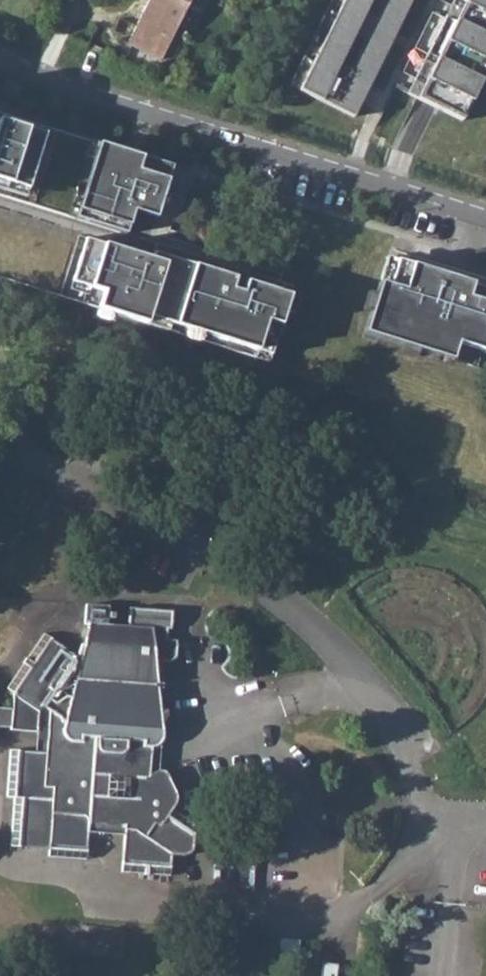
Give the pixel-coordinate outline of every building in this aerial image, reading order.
[(162,61),(191,0),(148,0),(126,45),(162,61)] [(299,90),(353,117),(411,0),(344,0),(299,90)] [(417,99),(461,121),(485,72),(485,0),(466,0),(417,99)] [(27,189),(44,134),(0,121),(0,181),(27,189)] [(172,167),(98,144),(75,219),(125,235),(132,212),(155,219),(172,167)] [(151,259),(85,238),(72,283),(103,292),(98,309),(147,324),(149,317),(271,355),(290,296),(245,282),(242,294),(232,290),(235,279),(154,253),(151,259)] [(397,260),(389,285),(379,282),(363,333),(442,357),(447,341),(485,353),(485,288),(397,260)] [(49,753),(37,752),(12,750),(9,798),(16,798),(13,846),(50,849),(49,858),(88,860),(90,830),(126,833),(123,874),(171,877),(173,857),(189,859),(195,855),(197,828),(175,810),(180,798),(170,777),(165,773),(153,776),(154,763),(155,749),(161,747),(164,741),(164,725),(170,717),(171,710),(162,704),(158,663),(175,664),(180,660),(182,640),(169,640),(170,630),(174,630),(176,612),(133,609),(131,626),(110,625),(111,607),(90,605),(88,624),(93,625),(83,663),(77,659),(80,655),(48,632),(11,687),(15,690),(13,707),(0,706),(0,724),(12,725),(11,730),(39,732),(39,726),(51,727),(49,753)] [(39,732),(37,752),(49,753),(51,727),(39,726),(39,732)]
